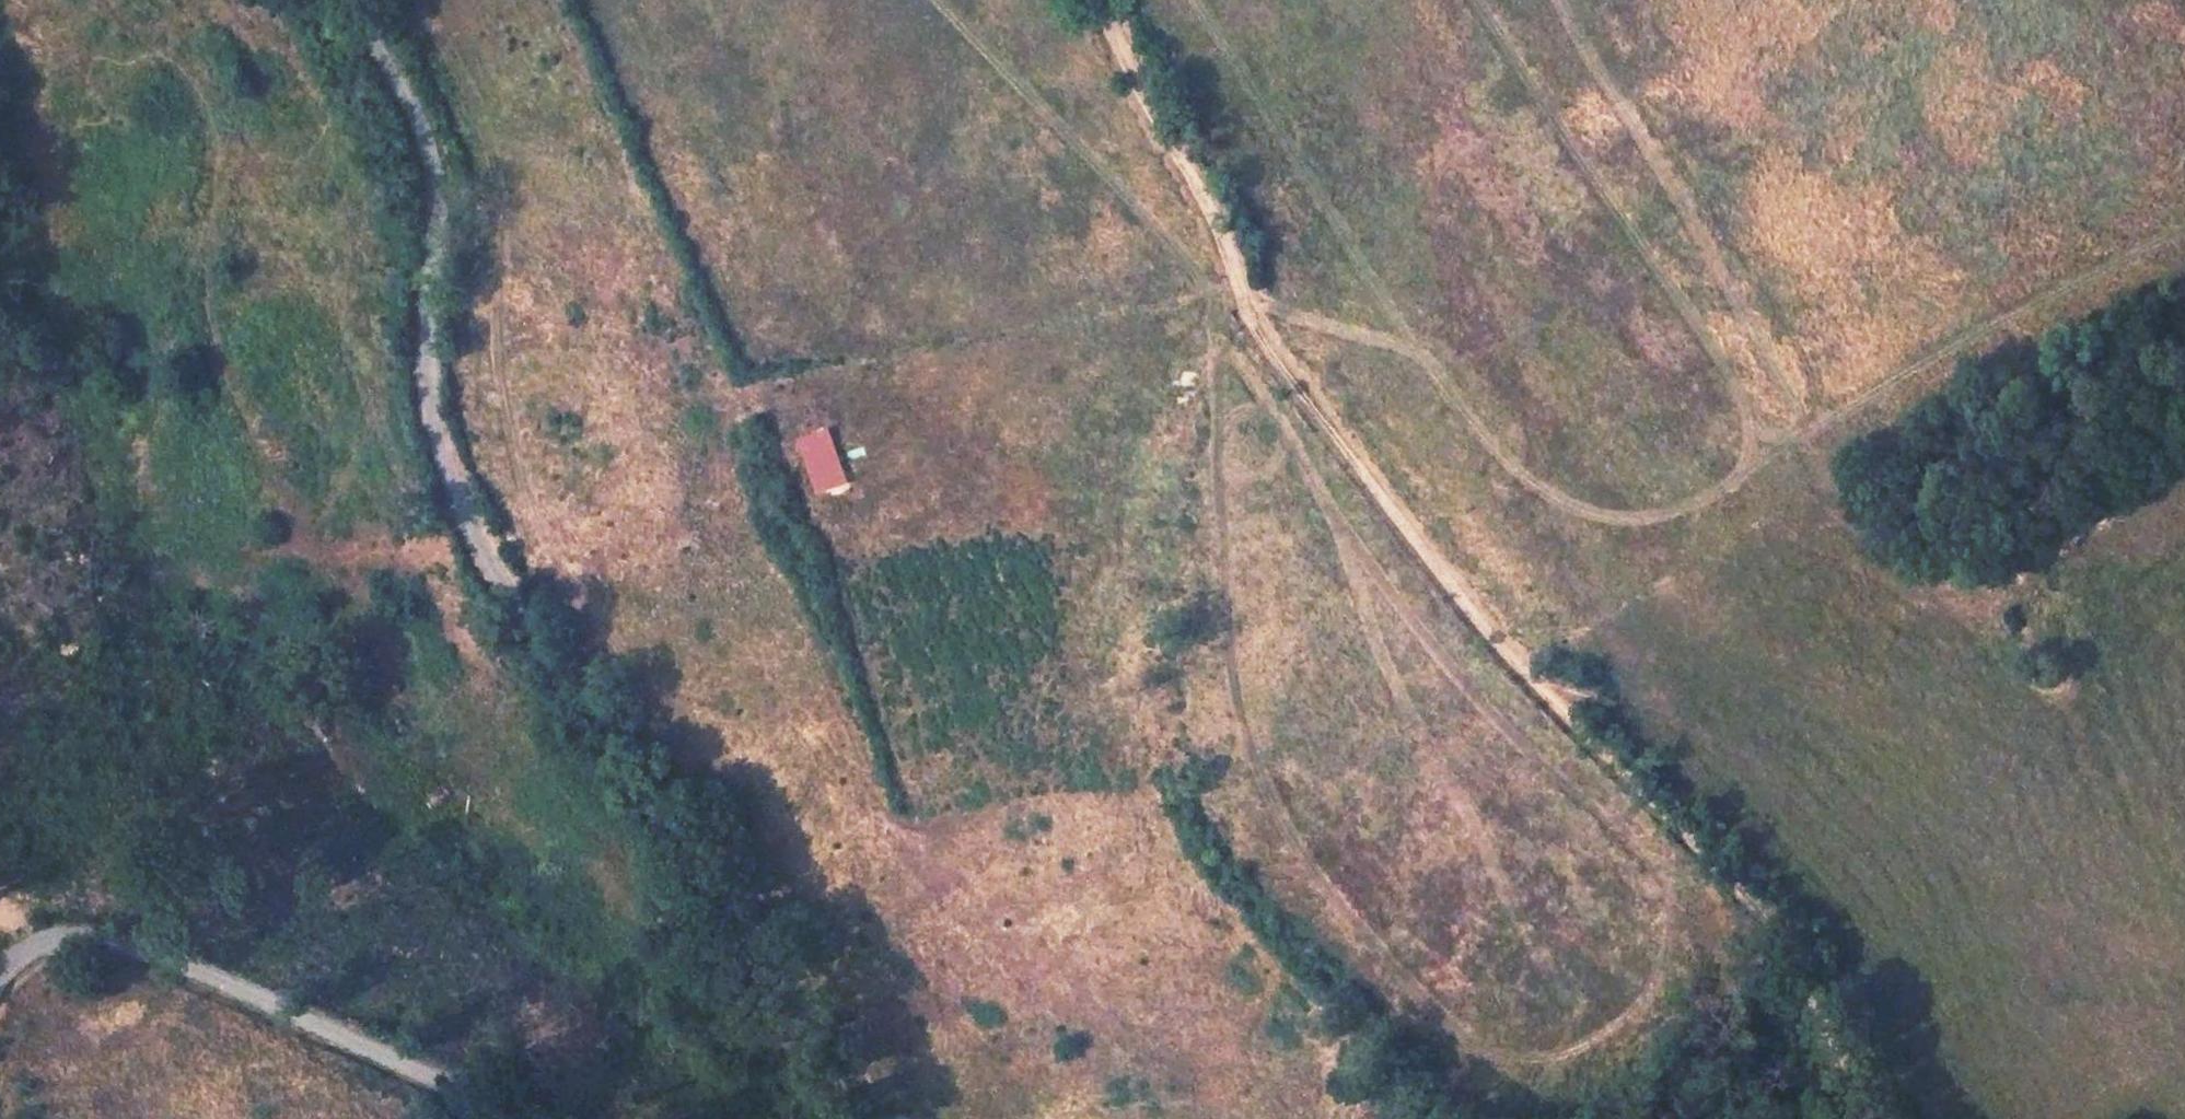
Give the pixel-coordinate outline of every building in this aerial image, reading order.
[(832,424),(799,433),(816,492),(849,483),(832,424)]
